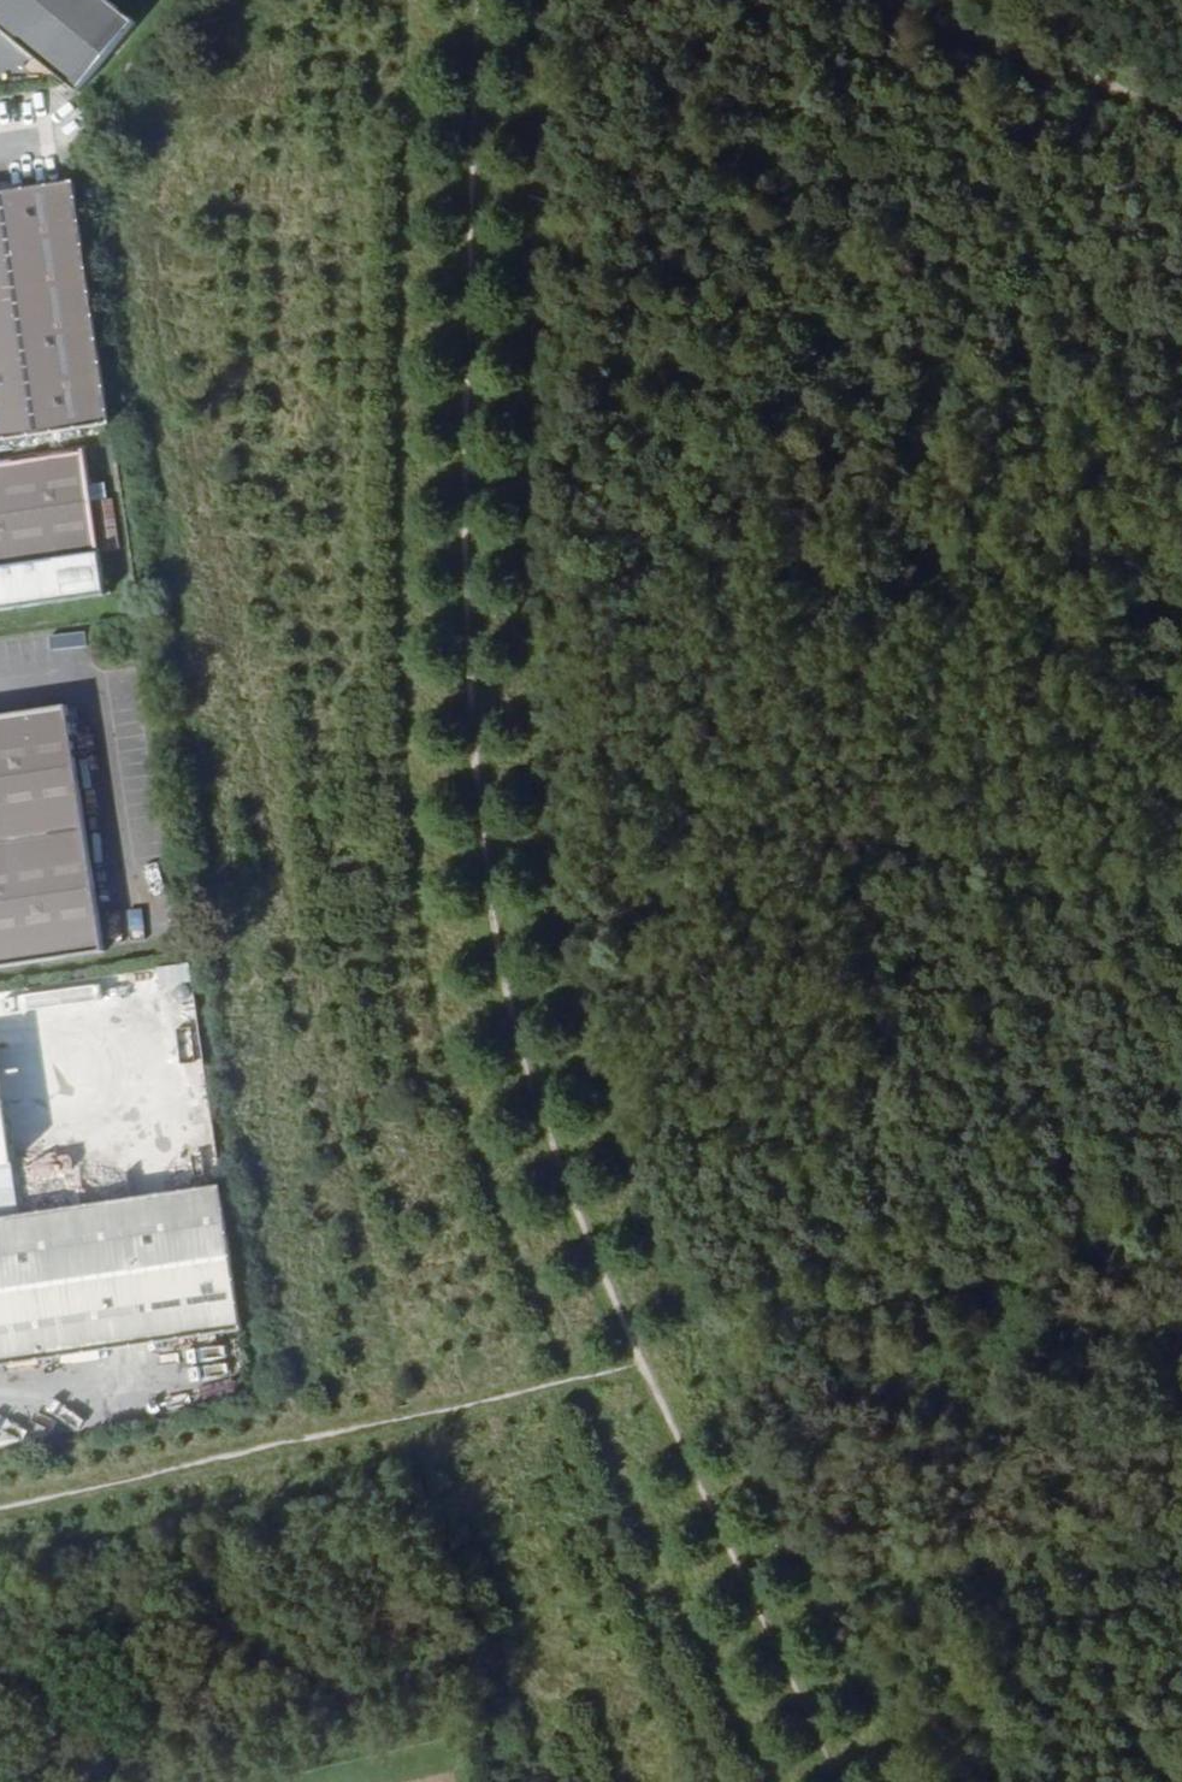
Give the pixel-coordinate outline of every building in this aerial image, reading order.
[(65,93),(122,23),(94,0),(0,0),(0,40),(65,93)] [(61,183),(0,193),(0,442),(100,428),(61,183)] [(95,598),(88,553),(81,503),(74,456),(0,467),(0,613),(95,598)] [(100,500),(81,503),(88,553),(107,550),(100,500)] [(95,954),(57,706),(0,715),(0,968),(95,954)] [(213,1184),(0,1216),(0,1366),(235,1331),(213,1184)]
